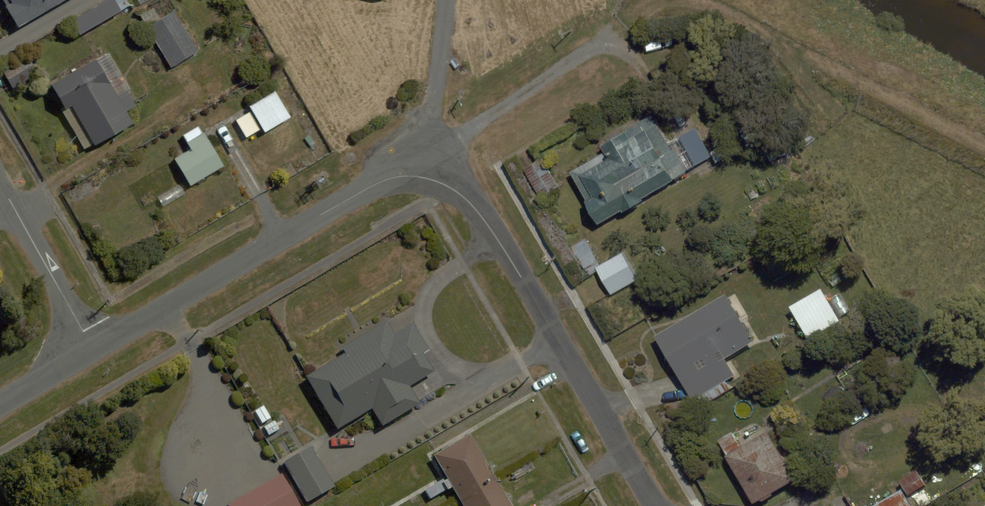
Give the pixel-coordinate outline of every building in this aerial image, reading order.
[(5,3),(18,25),(61,0),(3,0),(5,3)] [(70,20),(80,36),(130,6),(127,0),(105,0),(70,20)] [(176,9),(159,20),(151,8),(137,17),(145,29),(171,71),(202,51),(176,9)] [(52,84),(66,106),(61,109),(84,147),(89,144),(92,150),(132,126),(125,113),(140,104),(128,86),(107,51),(92,60),(52,84)] [(28,57),(3,70),(13,89),(38,75),(28,57)] [(233,121),(243,138),(262,128),(264,132),(290,117),(274,90),(248,105),(252,111),(233,121)] [(700,127),(670,146),(651,117),(615,140),(631,165),(580,197),(599,227),(686,172),(684,170),(715,150),(700,127)] [(188,151),(172,160),(187,187),(223,167),(199,126),(180,137),(188,151)] [(625,250),(594,268),(610,296),(641,278),(625,250)] [(731,360),(759,343),(730,294),(656,337),(691,397),(737,370),(731,360)] [(338,349),(343,358),(300,386),(330,432),(370,407),(383,428),(418,405),(410,392),(432,377),(397,323),(385,331),(380,322),(338,349)] [(762,420),(720,444),(754,503),(796,479),(762,420)] [(433,454),(462,505),(510,505),(470,433),(433,454)] [(312,452),(285,468),(306,504),(333,487),(312,452)] [(224,504),(225,505),(300,505),(280,472),(224,504)] [(415,496),(422,505),(424,505),(444,492),(437,481),(415,496)] [(896,489),(870,505),(907,505),(896,489)]
